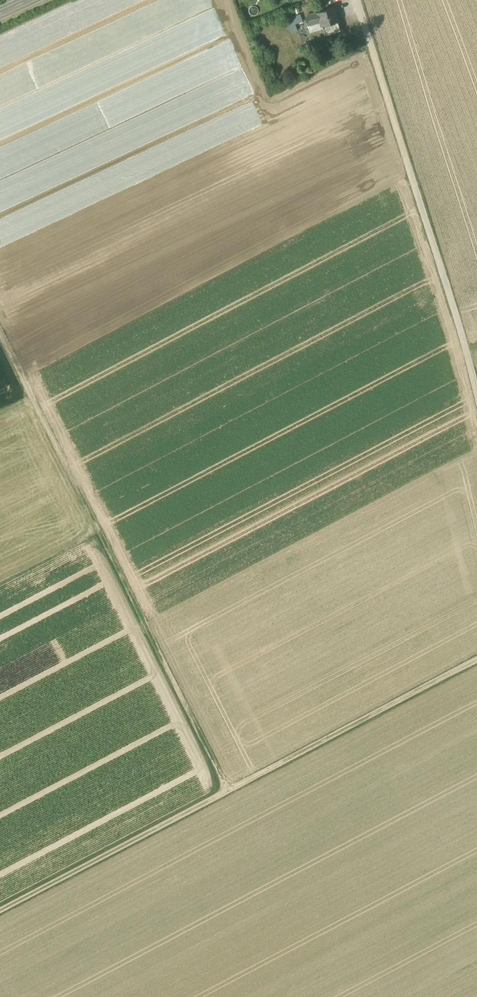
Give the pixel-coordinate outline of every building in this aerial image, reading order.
[(319,19),(322,27),(337,22),(333,8),(317,13),(319,19)] [(292,32),(297,30),(295,23),(303,20),(300,13),(287,18),(292,32)] [(304,17),(307,26),(313,24),(312,22),(317,20),(319,19),(317,13),(304,17)] [(307,26),(310,33),(320,30),(317,20),(312,22),(313,24),(307,26)] [(340,30),(337,22),(322,27),(322,29),(324,35),(340,30)]
